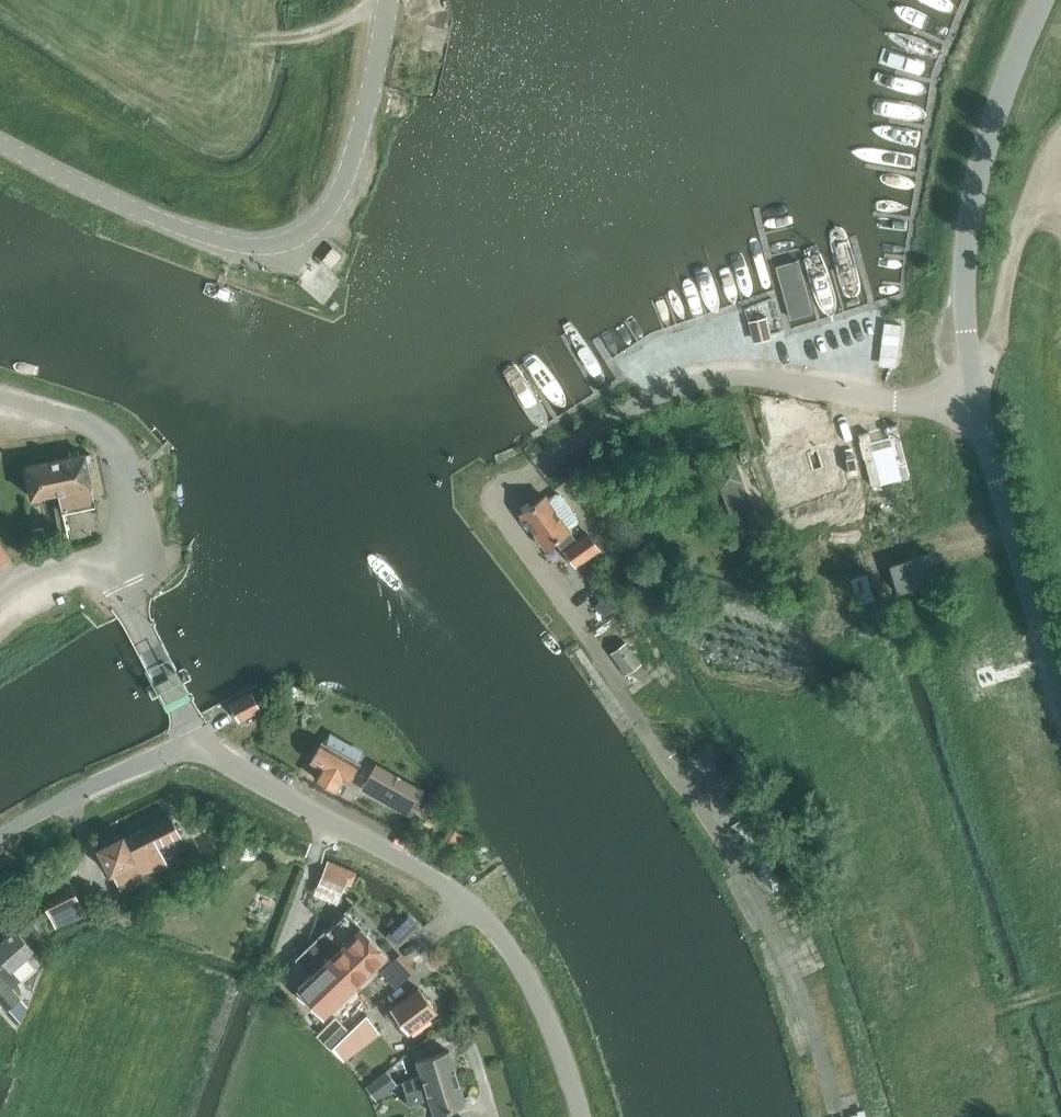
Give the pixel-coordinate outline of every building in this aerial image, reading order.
[(330,245),(324,257),(335,264),(342,253),(330,245)] [(766,316),(749,320),(753,338),(770,334),(766,316)] [(869,429),(858,432),(871,485),(910,475),(897,424),(887,426),(889,433),(872,438),(869,429)] [(841,442),(807,452),(805,445),(757,459),(778,530),(856,506),(844,466),(848,464),(841,442)] [(96,505),(86,454),(25,466),(31,497),(59,492),(63,511),(96,505)] [(717,469),(716,473),(734,525),(738,527),(756,521),(736,466),(732,464),(717,469)] [(574,544),(566,531),(574,526),(575,522),(557,497),(554,496),(545,502),(543,498),(518,516),(542,550),(554,542),(561,552),(561,553),(572,569),(596,552),(585,536),(574,544)] [(35,536),(45,533),(44,526),(33,528),(34,533),(35,536)] [(11,557),(0,545),(0,567),(11,557)] [(886,568),(895,596),(936,582),(927,555),(886,568)] [(867,574),(851,578),(855,596),(858,596),(872,592),(872,591),(867,574)] [(602,618),(626,601),(618,589),(593,605),(602,618)] [(872,592),(858,596),(859,602),(874,599),(872,591),(872,592)] [(626,641),(610,653),(626,674),(642,662),(626,641)] [(253,692),(232,704),(242,722),(263,710),(253,692)] [(342,791),(358,762),(322,742),(311,761),(322,767),(316,778),(338,790),(338,789),(342,791)] [(343,753),(357,760),(363,749),(349,742),(343,753)] [(424,788),(376,760),(364,781),(413,809),(424,788)] [(444,799),(430,791),(422,805),(436,813),(444,799)] [(123,835),(97,848),(110,872),(110,873),(112,872),(120,887),(120,888),(144,876),(143,873),(167,861),(159,846),(181,835),(170,813),(140,828),(140,829),(141,830),(125,838),(124,837),(123,835)] [(463,833),(451,826),(444,838),(457,845),(463,833)] [(354,874),(326,862),(318,882),(341,891),(345,882),(350,884),(354,874)] [(276,889),(281,876),(266,869),(260,882),(276,889)] [(68,877),(39,890),(55,924),(84,911),(68,877)] [(314,941),(356,985),(387,954),(345,910),(314,941)] [(405,925),(412,932),(419,926),(412,918),(405,925)] [(27,1004),(21,996),(12,986),(43,961),(17,930),(15,927),(0,939),(0,955),(4,960),(0,964),(0,999),(7,1007),(8,1007),(20,1021),(28,1005),(27,1004)] [(356,985),(314,941),(297,957),(313,973),(298,988),(309,999),(324,1015),(356,985)] [(396,985),(413,970),(399,955),(383,970),(396,985)] [(436,1011),(418,985),(384,1012),(393,1024),(399,1020),(408,1032),(436,1011)] [(298,988),(293,992),(304,1004),(309,999),(298,988)] [(380,1032),(366,1015),(349,1031),(331,1048),(343,1060),(380,1032)] [(335,1017),(317,1034),(331,1048),(349,1031),(335,1017)] [(406,1093),(457,1077),(449,1050),(417,1060),(422,1075),(402,1082),(406,1093)] [(377,1096),(394,1083),(387,1073),(369,1086),(377,1096)] [(434,1114),(466,1104),(457,1077),(406,1093),(410,1105),(429,1099),(434,1114)]
